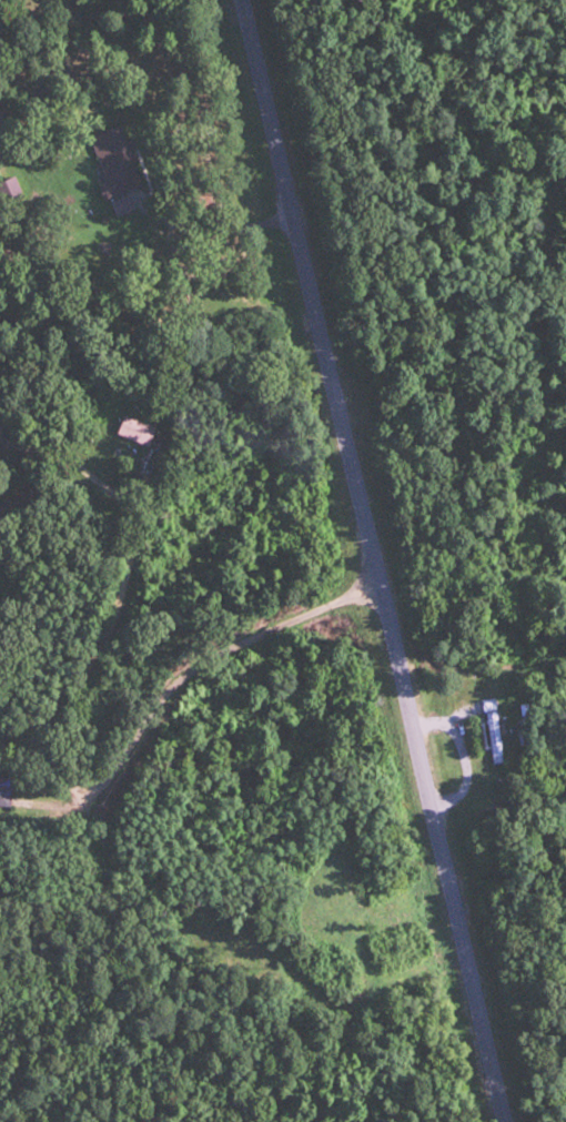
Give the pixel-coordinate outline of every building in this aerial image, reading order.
[(128,125),(97,131),(108,184),(102,185),(105,198),(142,191),(128,125)] [(2,205),(22,201),(16,179),(0,183),(0,196),(2,205)] [(150,448),(158,429),(126,415),(118,434),(150,448)] [(481,701),(483,713),(496,711),(494,699),(481,701)] [(487,717),(490,756),(500,755),(497,716),(487,717)] [(0,778),(0,809),(14,809),(14,778),(0,778)]
